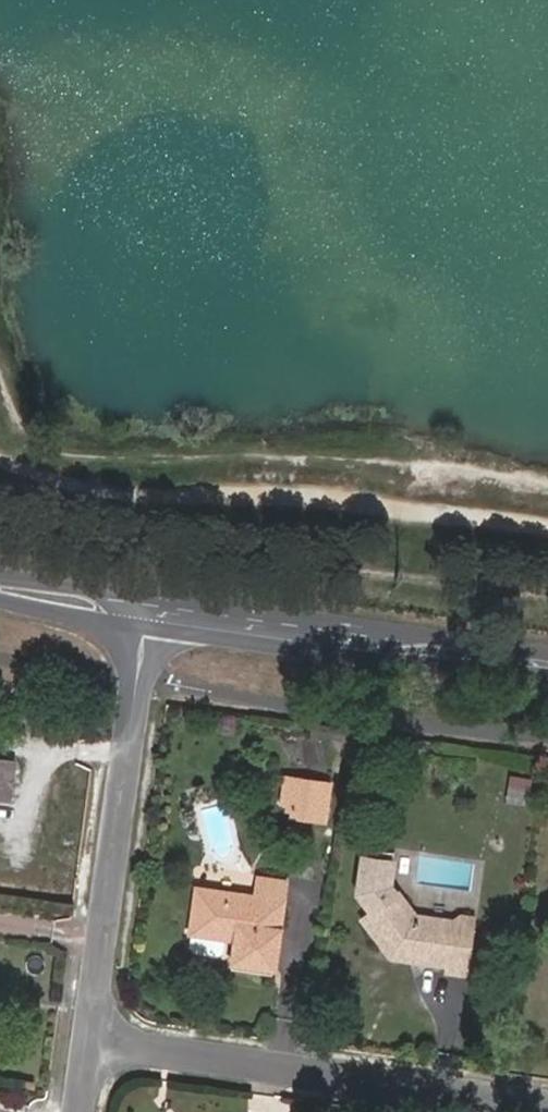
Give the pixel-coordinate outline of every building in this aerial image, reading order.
[(20,796),(27,757),(0,753),(0,793),(1,794),(20,796)] [(301,797),(316,800),(320,773),(305,771),(301,797)] [(315,808),(339,811),(344,776),(320,773),(316,800),(315,808)] [(466,914),(426,907),(413,885),(410,888),(403,879),(408,846),(379,841),(372,886),(386,905),(375,911),(403,950),(428,954),(436,949),(441,956),(461,960),(461,965),(481,968),(489,911),(477,909),(466,914)] [(306,878),(274,874),(272,894),(303,899),(306,878)] [(293,962),(298,928),(303,899),(272,894),(213,886),(207,931),(239,936),(242,936),(243,928),(256,929),(255,938),(252,961),(293,966),(293,962)] [(242,936),(255,938),(256,929),(243,928),(242,936)] [(293,962),(300,963),(304,929),(298,928),(293,962)] [(239,936),(207,931),(205,945),(209,950),(232,953),(237,950),(239,936)] [(252,969),(292,974),(293,966),(252,961),(252,969)]
